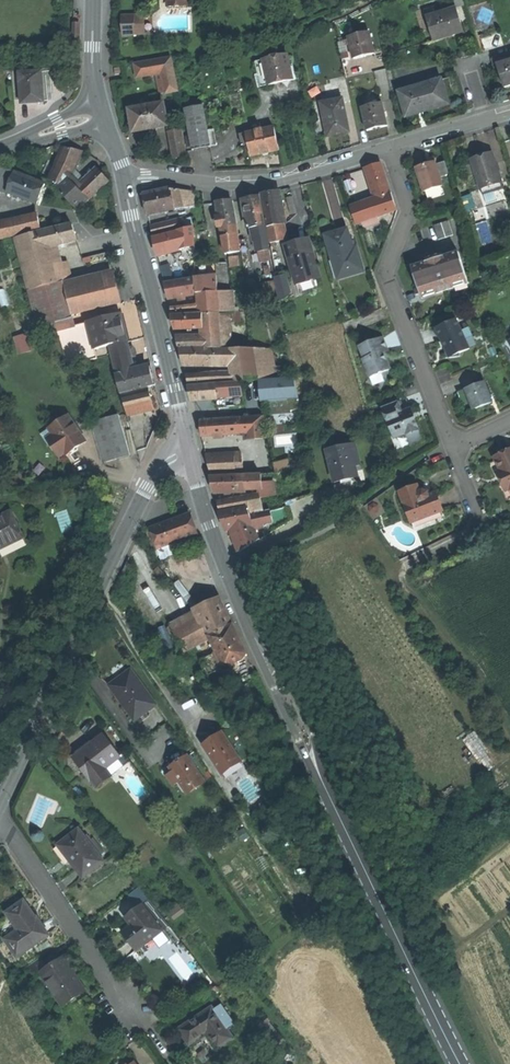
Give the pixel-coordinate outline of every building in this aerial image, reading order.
[(423,8),(426,16),(441,12),(438,3),(423,8)] [(444,33),(451,31),(452,35),(463,31),(456,7),(441,12),(426,16),(433,37),(444,33)] [(135,29),(145,29),(144,15),(134,16),(135,29)] [(135,29),(134,16),(122,16),(122,35),(145,35),(145,29),(135,29)] [(369,31),(348,35),(352,58),(364,55),(373,53),(369,31)] [(498,64),(509,60),(509,52),(495,57),(498,64)] [(254,62),(259,87),(282,82),(292,80),(286,55),(254,62)] [(173,71),(171,58),(134,65),(136,78),(155,74),(161,73),(173,71)] [(498,64),(505,87),(509,85),(509,60),(498,64)] [(177,91),(173,71),(161,73),(164,92),(165,93),(177,91)] [(19,73),(21,103),(32,102),(42,101),(40,72),(19,73)] [(164,92),(161,73),(155,74),(159,93),(164,92)] [(428,110),(448,104),(441,79),(399,92),(406,116),(428,110)] [(365,107),(377,104),(376,97),(377,97),(374,85),(360,88),(365,107)] [(321,103),(328,137),(339,135),(349,133),(342,99),(321,103)] [(365,107),(362,108),(367,130),(377,128),(387,125),(382,103),(377,104),(365,107)] [(162,104),(129,110),(131,120),(133,132),(135,131),(166,126),(162,104)] [(192,150),(210,147),(203,106),(184,110),(192,150)] [(273,128),(239,135),(241,146),(248,145),(251,156),(263,154),(278,150),(273,128)] [(186,156),(181,129),(167,132),(173,159),(186,156)] [(60,151),(54,164),(48,178),(57,185),(63,189),(69,176),(71,170),(80,151),(62,147),(60,151)] [(481,159),(472,162),(480,190),(483,189),(499,184),(502,183),(493,155),(481,159)] [(436,165),(440,178),(448,175),(444,162),(436,165)] [(375,199),(376,199),(391,194),(381,164),(365,169),(375,199)] [(415,168),(423,192),(442,186),(440,178),(436,165),(435,164),(426,167),(426,165),(422,166),(415,168)] [(6,193),(14,173),(4,169),(0,170),(0,192),(6,193)] [(71,170),(69,176),(78,186),(83,182),(71,170)] [(76,188),(87,199),(106,182),(100,176),(95,170),(83,182),(78,186),(76,188)] [(29,179),(14,173),(6,193),(36,205),(44,185),(29,179)] [(76,188),(78,186),(69,176),(63,189),(63,190),(68,195),(76,188)] [(501,193),(499,184),(483,189),(486,198),(501,193)] [(57,185),(54,187),(75,209),(76,210),(87,199),(76,188),(68,195),(63,190),(63,189),(57,185)] [(175,208),(170,189),(143,195),(145,205),(147,214),(175,208)] [(170,189),(175,208),(175,209),(194,206),(193,192),(170,189)] [(277,192),(261,195),(269,243),(285,241),(277,192)] [(391,194),(376,199),(377,203),(374,204),(378,217),(397,211),(391,194)] [(264,226),(259,197),(250,199),(244,200),(250,229),(254,228),(264,226)] [(216,203),(222,236),(238,233),(232,200),(223,202),(216,203)] [(367,206),(361,208),(365,221),(378,217),(374,204),(367,206)] [(361,208),(351,211),(356,225),(365,221),(361,208)] [(40,230),(37,217),(0,224),(0,239),(40,230)] [(48,220),(38,218),(40,229),(50,227),(48,220)] [(180,231),(178,221),(151,227),(153,238),(177,231),(180,231)] [(448,222),(433,226),(437,241),(452,236),(448,222)] [(73,232),(71,223),(43,231),(45,237),(33,240),(36,251),(41,250),(42,255),(46,254),(54,252),(52,247),(76,240),(73,232)] [(264,226),(254,228),(256,241),(267,239),(264,226)] [(180,231),(177,231),(181,252),(178,252),(180,263),(160,266),(164,282),(194,278),(196,278),(192,227),(180,231)] [(31,234),(33,240),(45,237),(43,231),(31,234)] [(181,252),(177,231),(153,238),(156,248),(157,255),(178,252),(181,252)] [(335,234),(325,237),(337,281),(362,274),(356,249),(352,250),(347,231),(335,234)] [(240,249),(238,233),(222,236),(225,252),(240,249)] [(36,251),(33,240),(31,234),(25,236),(40,286),(47,284),(54,283),(50,269),(46,254),(42,255),(41,250),(36,251)] [(267,239),(256,241),(265,292),(275,290),(267,239)] [(316,265),(308,240),(297,243),(288,246),(296,271),(316,265)] [(296,271),(288,246),(285,247),(296,285),(320,278),(316,265),(296,271)] [(458,253),(411,267),(415,281),(419,293),(433,289),(435,294),(454,288),(452,283),(466,279),(458,253)] [(218,292),(230,291),(228,263),(216,264),(217,275),(218,292)] [(62,280),(62,278),(69,276),(65,264),(50,269),(54,283),(62,280)] [(217,275),(198,278),(199,294),(200,306),(200,313),(220,313),(219,303),(218,292),(217,275)] [(286,276),(275,279),(277,291),(289,287),(286,276)] [(166,291),(168,299),(196,294),(194,278),(164,282),(166,291)] [(120,303),(114,279),(89,285),(95,309),(120,303)] [(468,283),(466,279),(452,283),(454,288),(468,283)] [(52,302),(51,299),(47,284),(40,286),(45,304),(51,321),(62,319),(58,301),(52,302)] [(64,291),(65,295),(66,299),(70,315),(95,309),(89,285),(64,291)] [(433,289),(419,293),(421,298),(435,294),(433,289)] [(218,292),(219,303),(233,301),(232,291),(230,291),(218,292)] [(51,321),(51,323),(63,320),(70,318),(95,309),(70,315),(66,299),(58,301),(62,319),(51,321)] [(234,312),(233,301),(219,303),(220,313),(230,312),(234,312)] [(200,313),(200,306),(170,310),(172,315),(200,313)] [(234,312),(230,312),(231,321),(240,321),(240,311),(234,312)] [(220,313),(202,314),(203,328),(204,340),(205,349),(232,349),(230,327),(221,328),(220,313)] [(121,322),(119,314),(72,326),(70,318),(63,320),(51,323),(65,367),(95,359),(93,349),(106,346),(109,345),(106,334),(117,331),(123,330),(121,322)] [(173,322),(175,330),(203,328),(202,314),(172,316),(173,322)] [(468,349),(455,320),(435,329),(440,340),(444,350),(445,358),(459,357),(459,353),(468,349)] [(123,330),(117,331),(119,343),(126,341),(123,330)] [(117,331),(106,334),(109,345),(119,343),(117,331)] [(130,357),(132,367),(145,363),(141,338),(126,341),(127,348),(132,348),(134,356),(130,357)] [(390,370),(383,353),(387,351),(384,345),(382,338),(368,343),(369,344),(359,348),(363,359),(363,360),(368,375),(378,371),(379,373),(390,370)] [(205,349),(204,340),(192,340),(178,340),(180,349),(205,349)] [(133,370),(132,367),(130,357),(127,348),(126,341),(119,343),(109,345),(116,374),(128,371),(133,370)] [(182,359),(184,365),(213,365),(212,349),(180,350),(182,359)] [(213,365),(234,365),(235,375),(236,382),(242,382),(258,381),(252,349),(232,349),(212,349),(213,365)] [(265,349),(252,349),(258,381),(259,381),(270,380),(269,371),(265,349)] [(269,371),(275,370),(272,349),(265,349),(269,371)] [(150,366),(133,370),(128,371),(133,391),(147,387),(151,386),(155,384),(150,366)] [(120,394),(133,391),(128,371),(116,374),(115,374),(120,394)] [(210,384),(216,384),(236,382),(235,375),(187,377),(189,385),(210,383),(210,384)] [(277,379),(270,380),(259,381),(261,394),(265,394),(266,402),(289,400),(291,411),(301,409),(295,378),(277,379)] [(217,384),(218,399),(226,398),(226,407),(244,405),(242,382),(236,382),(216,384),(217,384)] [(481,407),(491,403),(484,383),(464,390),(471,410),(481,407)] [(191,394),(193,402),(218,399),(217,384),(189,387),(191,394)] [(126,416),(153,409),(150,399),(147,387),(133,391),(120,394),(126,416)] [(471,410),(464,390),(457,393),(464,413),(471,410)] [(386,419),(401,413),(397,403),(382,409),(386,419)] [(401,413),(386,419),(391,430),(393,430),(396,438),(405,435),(406,436),(407,435),(417,431),(419,431),(415,421),(410,409),(401,413)] [(86,440),(69,415),(50,428),(53,433),(57,439),(52,442),(60,456),(66,452),(66,453),(74,448),(86,440)] [(92,423),(104,464),(131,456),(119,415),(92,423)] [(201,429),(202,437),(238,435),(236,418),(200,420),(201,429)] [(417,431),(407,435),(411,444),(421,440),(417,431)] [(52,442),(57,439),(53,433),(48,437),(52,442)] [(328,452),(335,483),(359,477),(356,466),(361,465),(356,445),(328,452)] [(244,475),(242,453),(206,455),(211,477),(244,475)] [(503,457),(494,461),(499,471),(503,479),(499,481),(505,493),(509,490),(509,453),(503,457)] [(246,490),(243,476),(211,478),(213,486),(215,493),(246,490)] [(243,476),(246,490),(258,489),(258,488),(257,484),(256,476),(243,476)] [(258,488),(258,489),(260,499),(261,500),(276,496),(269,482),(257,484),(258,488)] [(439,503),(435,493),(428,496),(428,494),(422,491),(419,492),(417,487),(400,493),(410,523),(442,512),(439,503)] [(252,516),(264,513),(261,500),(260,499),(249,504),(250,507),(252,516)] [(218,505),(220,513),(250,507),(249,504),(248,501),(218,505)] [(252,516),(250,507),(220,513),(223,522),(226,529),(236,527),(244,526),(245,529),(254,527),(252,516)] [(270,512),(264,513),(267,523),(254,527),(256,531),(264,529),(263,526),(273,523),(270,512)] [(191,523),(188,513),(150,528),(158,548),(196,534),(191,523)] [(267,523),(264,513),(252,516),(254,527),(267,523)] [(0,523),(0,556),(4,554),(5,550),(15,545),(28,539),(17,515),(0,523)] [(236,527),(237,535),(246,533),(245,529),(244,526),(236,527)] [(239,553),(259,540),(256,531),(254,527),(245,529),(246,533),(237,535),(232,536),(239,553)] [(208,637),(231,625),(225,614),(220,599),(192,612),(208,637)] [(208,637),(192,612),(168,626),(184,652),(210,639),(208,637)] [(237,638),(231,625),(208,637),(210,639),(217,653),(224,667),(246,656),(237,638)] [(205,676),(224,667),(217,653),(199,662),(205,676)] [(117,680),(108,687),(132,721),(154,705),(129,671),(117,680)] [(211,742),(202,747),(220,775),(240,763),(221,735),(211,742)] [(93,787),(109,776),(108,775),(105,770),(119,760),(103,738),(87,749),(73,759),(93,787)] [(177,763),(168,769),(171,773),(178,783),(184,792),(202,781),(186,757),(177,763)] [(105,770),(108,775),(126,762),(123,758),(119,760),(105,770)] [(178,783),(171,773),(165,777),(172,787),(178,783)] [(81,830),(59,845),(70,862),(81,879),(103,865),(99,858),(86,839),(81,830)] [(89,837),(86,839),(99,858),(105,855),(96,841),(93,842),(89,837)] [(70,862),(59,845),(56,846),(62,856),(67,864),(70,862)] [(3,941),(15,957),(46,936),(38,925),(34,919),(33,920),(22,904),(5,915),(17,932),(3,941)] [(134,952),(160,932),(141,907),(127,917),(133,925),(121,935),(127,943),(134,952)] [(39,973),(46,969),(38,957),(20,970),(28,981),(39,973)] [(46,969),(39,973),(61,1005),(82,991),(71,976),(60,959),(46,969)] [(173,1007),(164,1004),(161,1011),(170,1015),(173,1007)] [(219,1008),(212,1012),(223,1029),(231,1024),(219,1008)] [(216,1050),(231,1040),(223,1029),(212,1012),(210,1009),(191,1021),(178,1030),(188,1044),(205,1033),(216,1050)] [(280,1038),(268,1022),(263,1026),(276,1041),(280,1038)]
